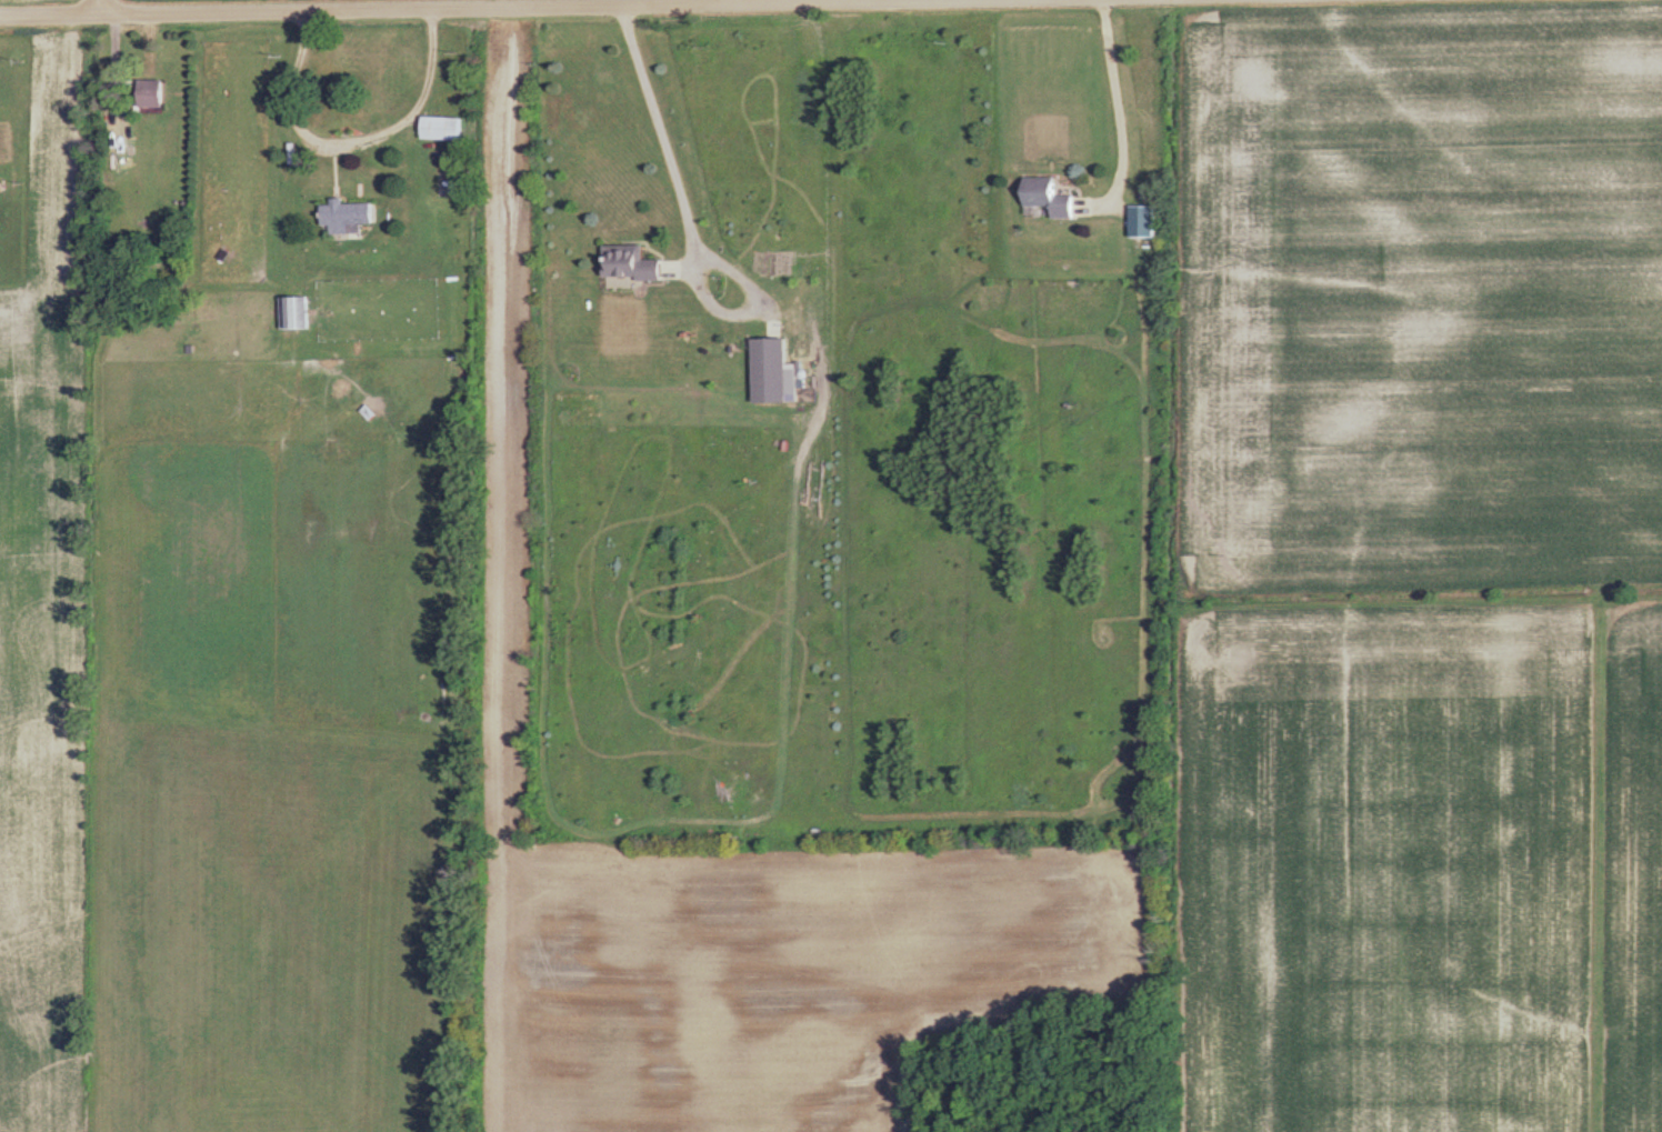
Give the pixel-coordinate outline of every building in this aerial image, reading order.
[(171,82),(148,82),(148,108),(171,108),(171,82)] [(429,118),(429,141),(469,141),(469,118),(429,118)] [(1030,179),(1030,207),(1057,207),(1057,219),(1081,219),(1082,197),(1066,196),(1066,179),(1030,179)] [(1156,187),(1145,186),(1145,199),(1156,199),(1156,187)] [(380,224),(379,203),(349,204),(349,199),(338,200),(339,206),(329,206),(329,226),(337,226),(337,235),(354,235),(354,224),(380,224)] [(649,246),(610,247),(610,280),(669,279),(669,261),(649,261),(649,246)] [(287,330),(314,330),(314,298),(287,298),(287,330)] [(791,339),(759,339),(759,404),(791,404),(791,339)]
